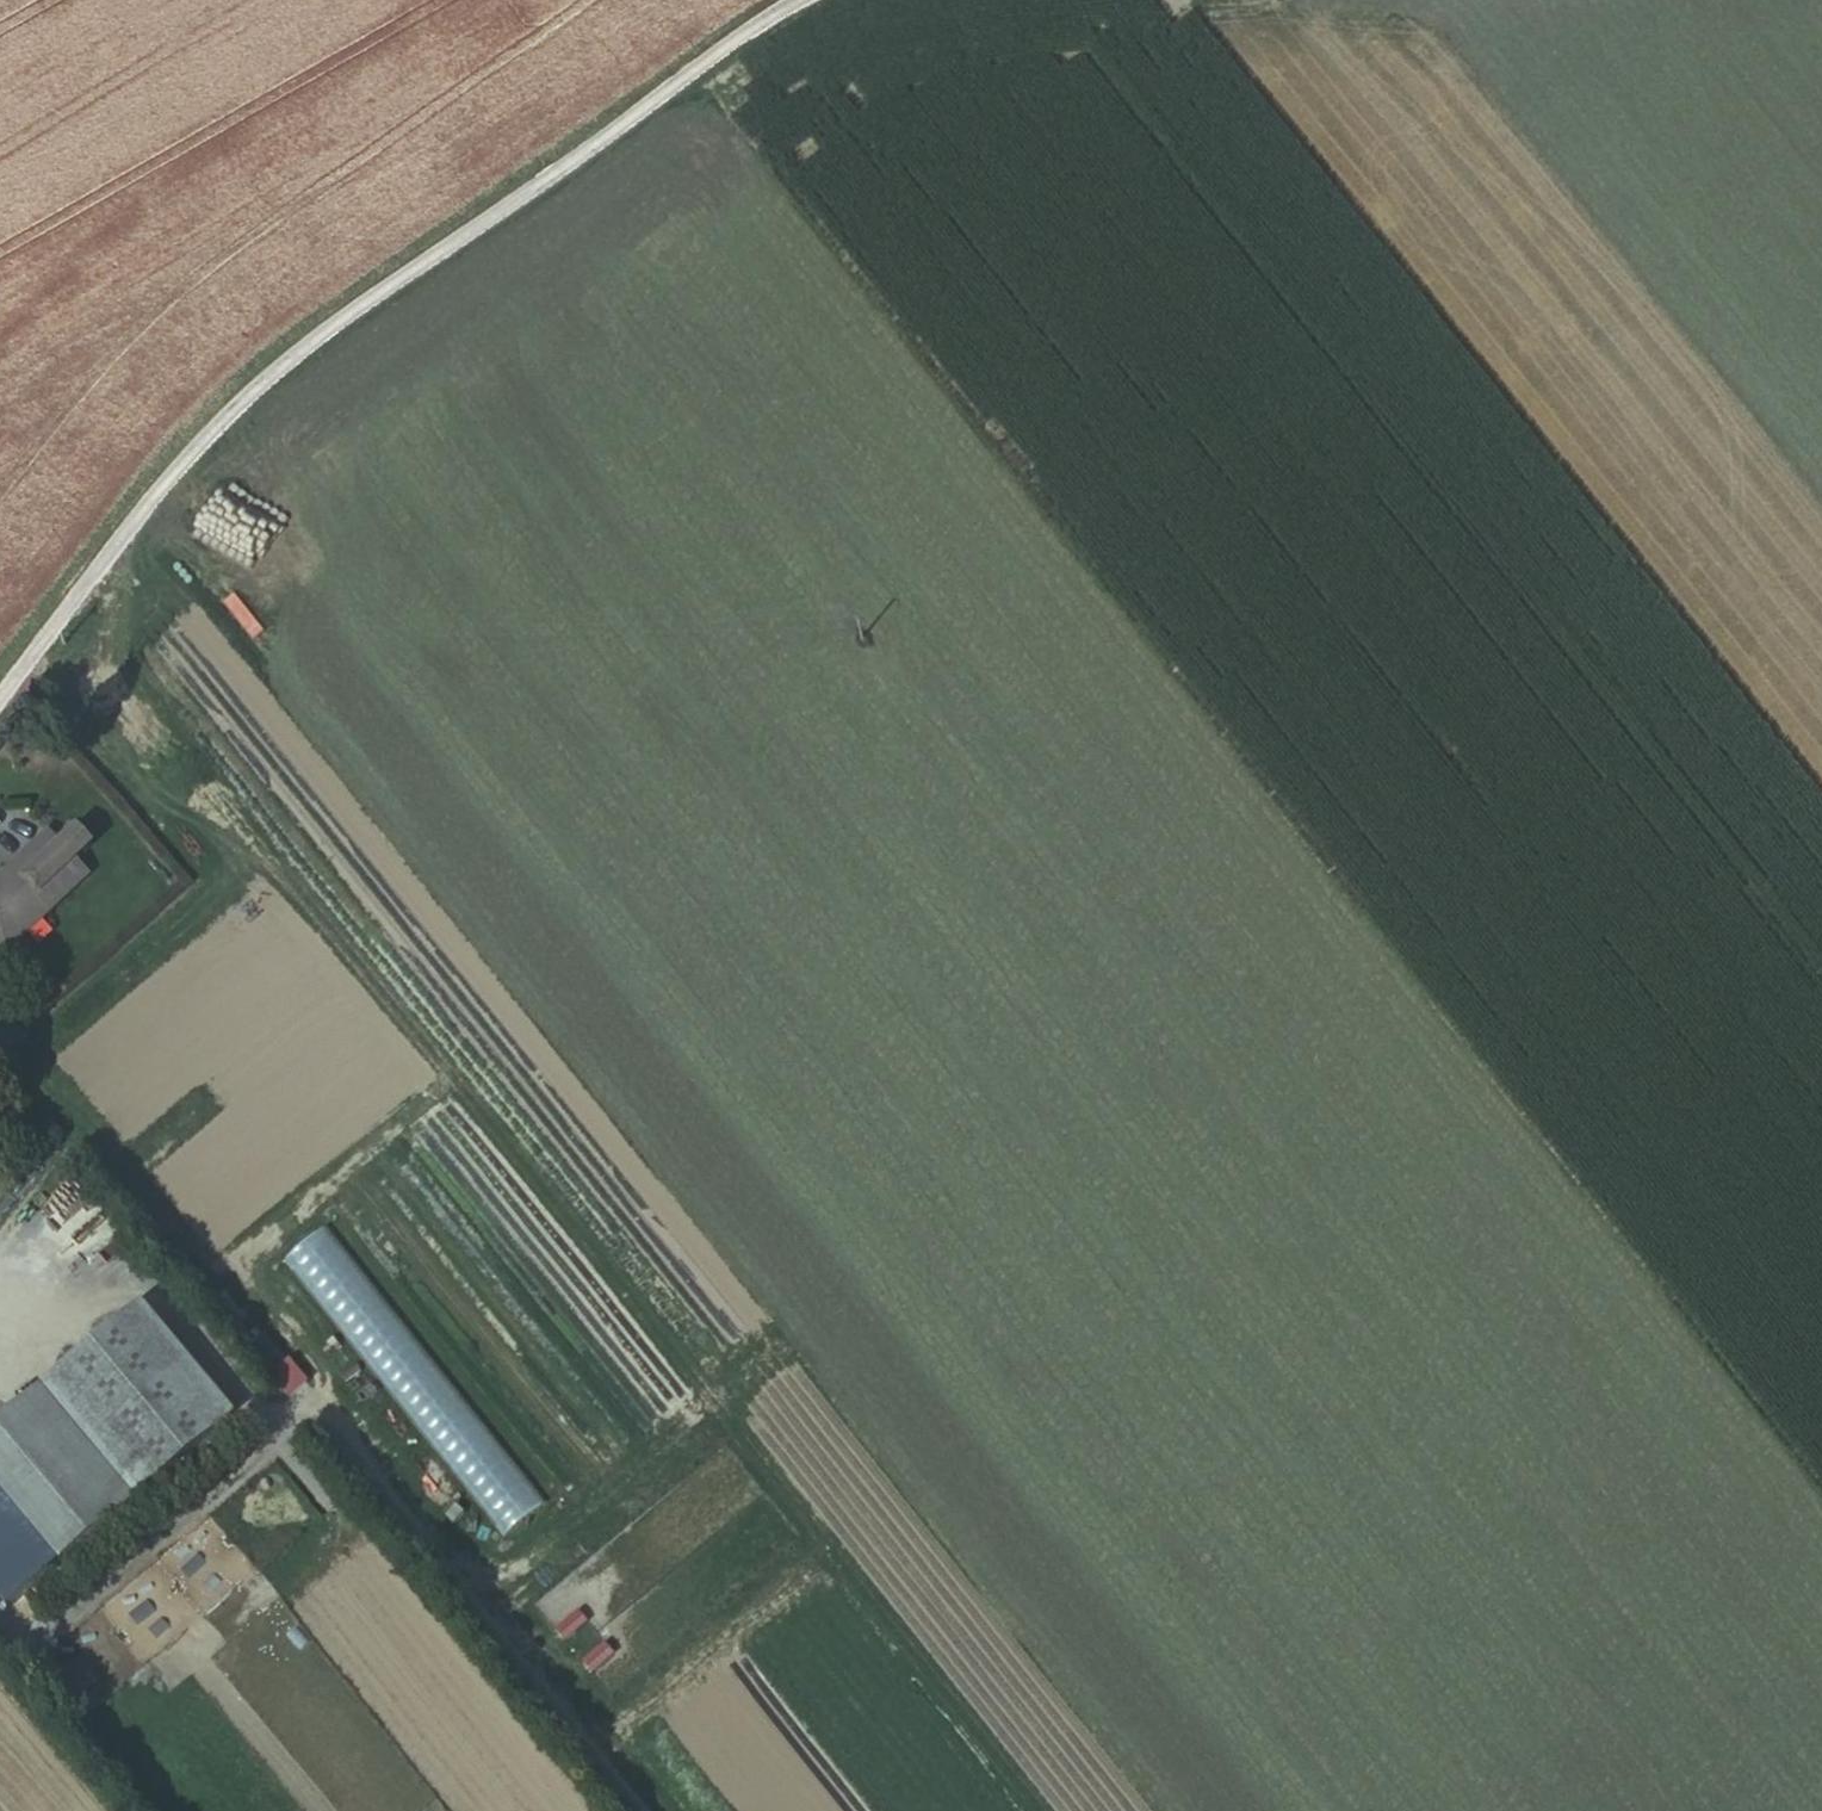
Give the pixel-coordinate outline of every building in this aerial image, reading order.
[(9,861),(19,877),(0,893),(0,942),(79,876),(72,867),(91,851),(73,830),(52,845),(41,834),(9,861)] [(9,861),(0,868),(0,893),(19,877),(9,861)] [(33,1386),(0,1415),(0,1493),(59,1559),(129,1495),(33,1386)]
